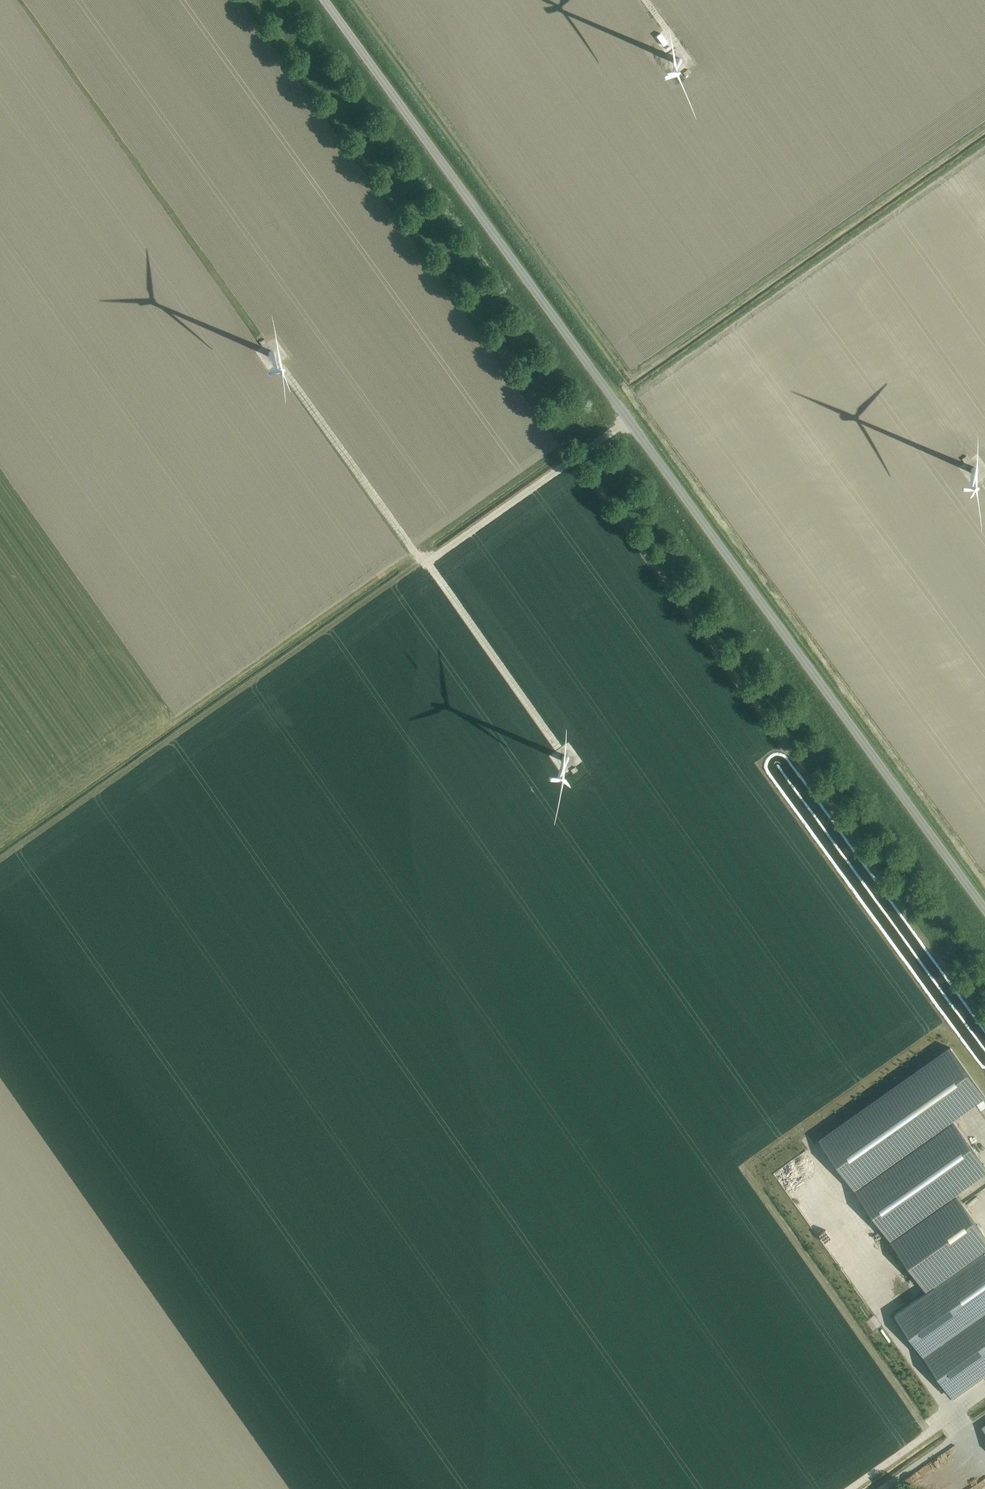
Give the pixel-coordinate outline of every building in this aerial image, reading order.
[(671,66),(682,63),(681,58),(670,61),(671,66)] [(959,474),(978,474),(979,466),(960,466),(959,474)] [(855,1190),(890,1240),(955,1193),(984,1172),(984,1166),(952,1119),(984,1096),(950,1047),(819,1140),(855,1190)] [(955,1193),(890,1240),(926,1290),(984,1248),(984,1235),(955,1193)] [(895,1315),(952,1397),(984,1374),(984,1248),(926,1290),(927,1292),(895,1315)]
